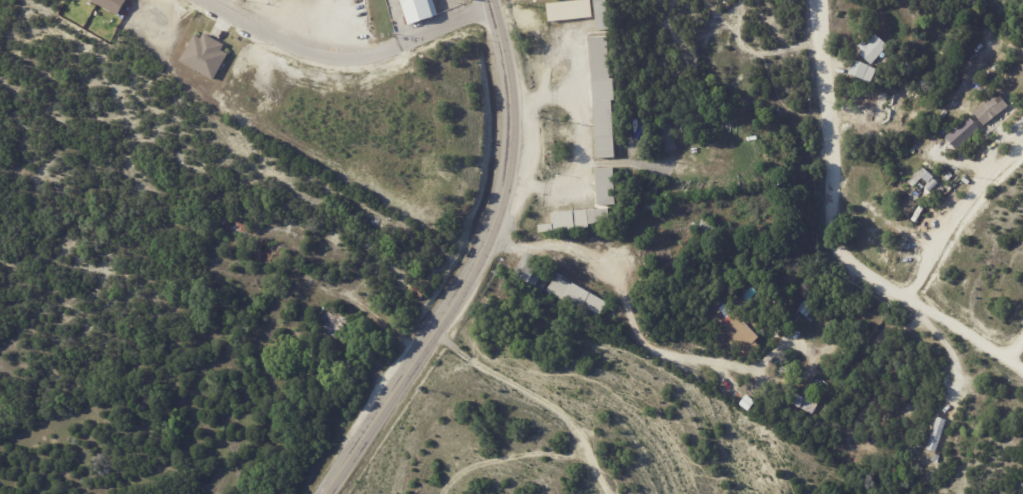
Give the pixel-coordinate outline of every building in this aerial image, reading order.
[(410,23),(402,0),(434,0),(439,14),(410,23)] [(548,5),(592,1),(594,19),(550,23),(548,5)] [(210,35),(225,44),(222,49),(229,53),(214,79),(180,60),(196,34),(202,38),(205,32),(210,35)] [(858,48),(864,41),(869,45),(877,35),(890,46),(873,65),(860,54),(863,51),(858,48)] [(616,158),(598,159),(590,38),(609,36),(611,79),(614,79),(616,101),(613,101),(616,158)] [(850,74),(856,60),(878,69),(872,84),(850,74)] [(994,119),(985,126),(975,113),(1000,93),(1010,107),(994,119)] [(978,127),(968,116),(946,136),(956,147),(978,127)] [(661,126),(672,123),(677,147),(666,150),(661,126)] [(598,206),(596,168),(614,167),(617,204),(598,206)] [(645,196),(646,184),(658,185),(658,197),(645,196)] [(640,202),(661,200),(663,210),(641,212),(640,202)] [(540,225),(554,224),(553,213),(596,210),(596,211),(611,209),(612,222),(598,223),(598,225),(590,225),(590,229),(540,233),(540,225)] [(698,228),(704,235),(714,227),(708,219),(698,228)] [(514,276),(525,255),(529,254),(543,261),(537,271),(551,279),(541,297),(527,289),(529,285),(514,276)] [(546,292),(557,273),(564,277),(562,280),(573,286),(573,285),(608,304),(599,321),(565,301),(564,302),(546,292)] [(412,292),(417,284),(428,290),(423,299),(412,292)] [(798,309),(807,299),(817,306),(812,311),(815,313),(810,319),(798,309)] [(322,325),(337,313),(350,328),(335,341),(322,325)] [(734,314),(738,319),(741,317),(745,322),(751,317),(762,330),(756,335),(760,340),(745,353),(725,330),(727,328),(723,323),(733,314),(734,314)] [(791,401),(796,393),(805,398),(810,390),(823,398),(813,414),(791,401)] [(942,418),(948,419),(937,452),(928,449),(939,417),(942,418)]
